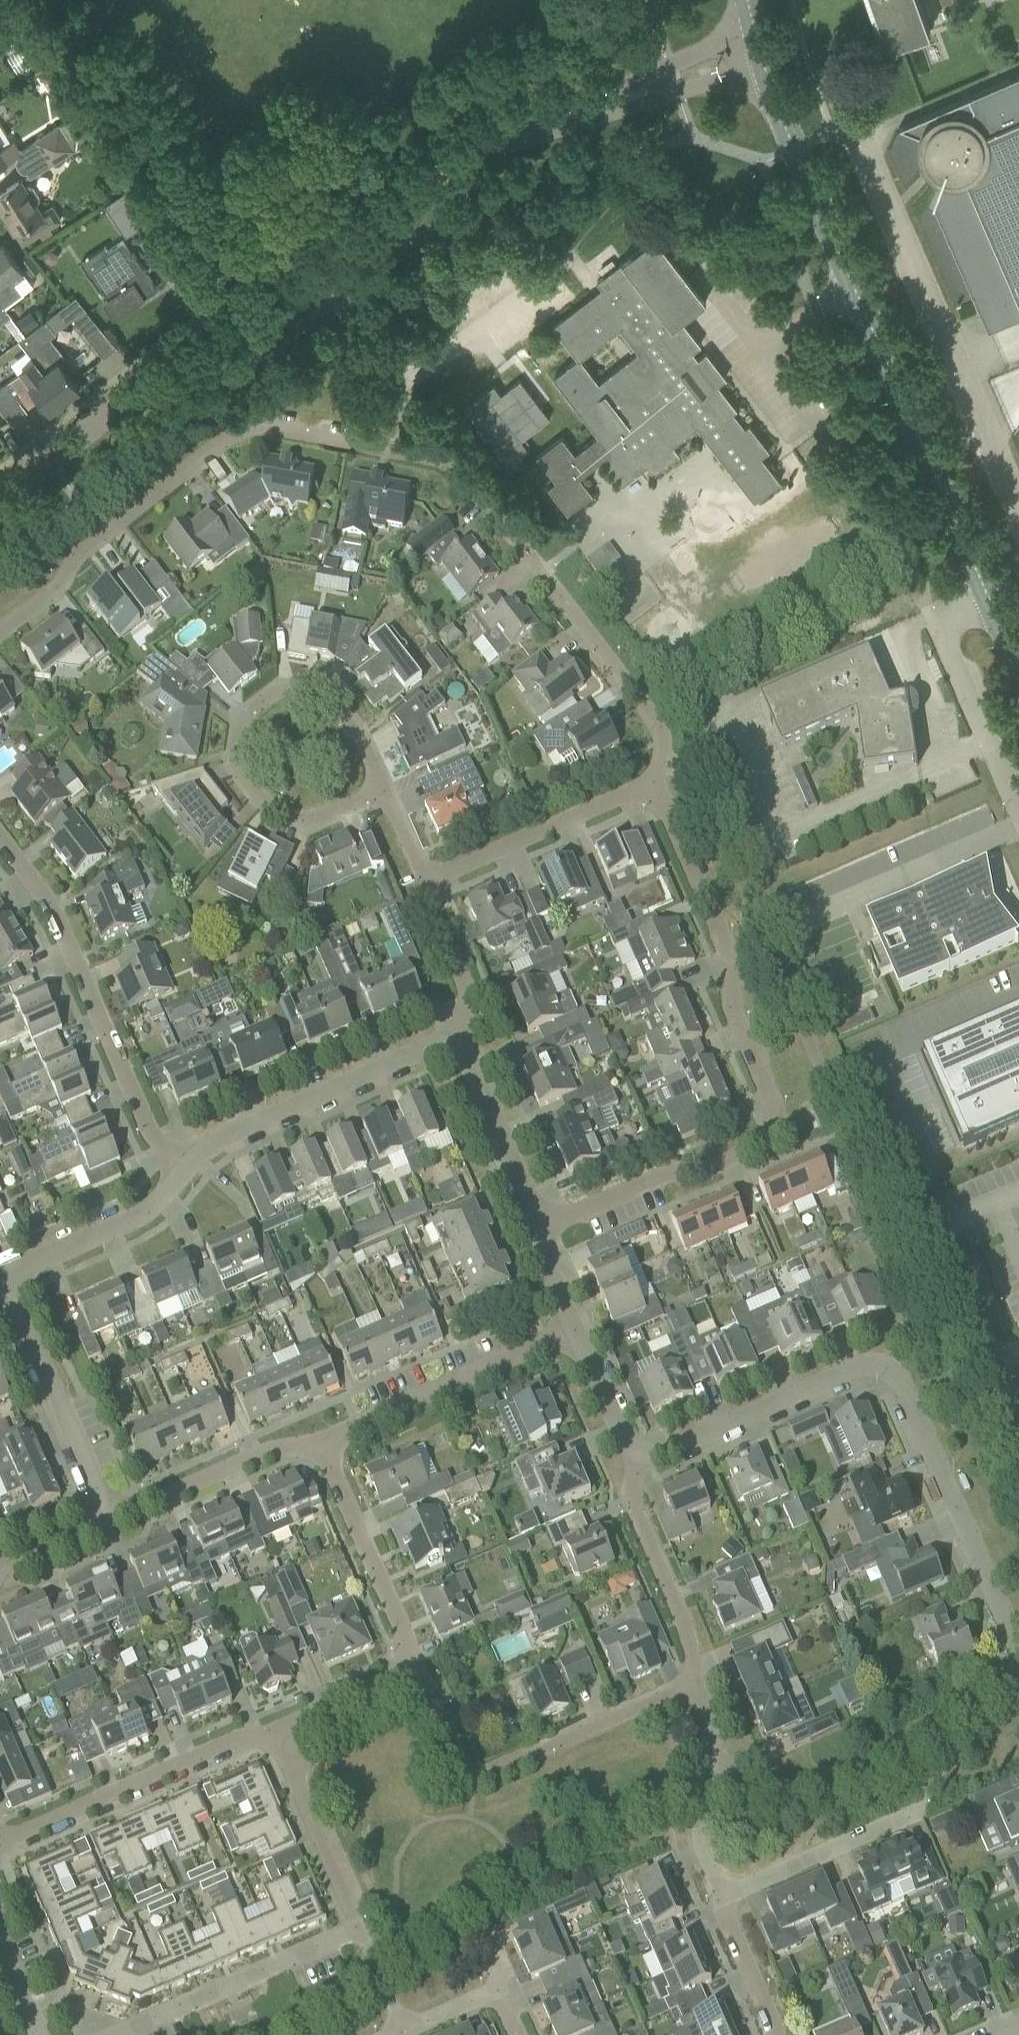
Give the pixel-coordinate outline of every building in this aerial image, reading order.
[(889,47),(899,43),(908,40),(930,32),(919,0),(872,0),(889,47)] [(49,67),(38,74),(42,80),(49,82),(56,77),(49,67)] [(899,127),(919,135),(918,138),(917,141),(917,144),(917,147),(917,151),(917,154),(918,157),(919,160),(920,163),(922,165),(923,168),(925,171),(924,172),(924,173),(924,174),(924,175),(926,177),(927,178),(928,178),(930,178),(931,177),(932,177),(934,179),(937,180),(939,181),(927,212),(929,213),(933,202),(988,330),(1018,316),(1018,75),(899,127)] [(14,139),(0,117),(0,148),(14,139)] [(42,151),(66,137),(58,124),(35,139),(42,151)] [(73,149),(66,137),(42,151),(50,164),(73,149)] [(21,150),(19,148),(14,139),(0,148),(0,163),(15,154),(21,150)] [(17,167),(42,151),(35,139),(19,148),(21,150),(15,154),(17,157),(16,161),(16,165),(17,167)] [(42,151),(17,167),(18,169),(22,172),(26,172),(30,176),(50,164),(42,151)] [(10,186),(0,192),(0,209),(21,244),(38,233),(59,220),(51,207),(38,214),(34,207),(37,203),(39,198),(39,194),(33,184),(29,183),(24,183),(20,185),(18,181),(10,186)] [(139,203),(129,188),(107,203),(128,235),(150,220),(139,203)] [(761,456),(769,450),(749,424),(745,427),(733,411),(737,408),(718,383),(726,377),(706,352),(698,358),(693,351),(701,344),(681,320),(706,301),(686,276),(655,239),(597,280),(603,287),(590,297),(553,325),(565,341),(578,358),(554,377),(571,400),(599,435),(575,453),(562,436),(537,455),(556,480),(548,486),(568,512),(583,500),(592,494),(579,477),(603,459),(622,483),(647,464),(653,472),(679,453),(672,444),(696,426),(754,501),(781,481),(761,456)] [(113,262),(91,276),(100,289),(102,288),(108,298),(103,302),(114,318),(133,305),(131,303),(141,296),(143,298),(156,290),(133,255),(131,257),(122,243),(108,253),(113,262)] [(2,246),(0,247),(0,304),(3,307),(15,298),(16,299),(24,293),(33,287),(2,246)] [(82,263),(91,276),(113,262),(108,253),(105,249),(82,263)] [(28,254),(21,259),(32,274),(39,269),(28,254)] [(75,321),(87,311),(76,297),(45,321),(56,333),(73,319),(75,321)] [(3,307),(0,304),(0,323),(9,316),(3,307)] [(31,311),(18,321),(25,331),(38,322),(31,311)] [(102,330),(87,311),(75,321),(89,339),(102,330)] [(31,331),(19,339),(34,360),(65,399),(79,388),(67,372),(60,362),(66,358),(52,340),(50,338),(41,345),(36,339),(51,328),(45,321),(45,320),(31,331)] [(56,333),(51,328),(36,339),(41,345),(50,338),(52,340),(58,336),(56,333)] [(429,339),(421,345),(427,353),(432,350),(435,347),(429,339)] [(34,360),(0,385),(0,408),(11,422),(26,410),(19,401),(23,398),(28,404),(40,396),(50,411),(64,400),(34,360)] [(493,384),(465,406),(509,464),(528,449),(521,440),(550,418),(520,379),(500,394),(493,384)] [(308,509),(311,492),(315,473),(296,469),(297,464),(268,459),(265,475),(257,480),(254,475),(223,497),(239,521),(269,501),(276,510),(287,503),(293,512),(299,507),(308,509)] [(349,505),(343,537),(345,537),(364,540),(366,541),(369,527),(385,530),(386,526),(403,529),(407,509),(410,490),(387,485),(388,481),(382,480),(382,484),(373,483),(374,479),(354,475),(350,494),(349,505)] [(166,545),(178,561),(188,573),(207,559),(214,569),(250,541),(237,526),(226,510),(225,510),(227,513),(216,522),(208,513),(190,527),(193,530),(188,534),(182,527),(169,537),(172,541),(166,545)] [(311,543),(325,546),(328,530),(314,528),(311,543)] [(425,534),(409,546),(406,549),(417,563),(427,555),(436,548),(425,534)] [(468,599),(483,588),(499,576),(471,540),(462,548),(453,535),(436,548),(427,555),(436,568),(441,564),(468,599)] [(587,562),(612,594),(612,595),(633,578),(608,546),(587,562)] [(339,564),(326,561),(324,571),(337,573),(339,564)] [(90,598),(90,603),(99,616),(108,628),(109,627),(124,616),(133,628),(134,627),(160,608),(175,628),(193,614),(184,602),(172,586),(154,599),(135,574),(113,590),(108,584),(90,598)] [(339,575),(336,591),(348,593),(349,589),(351,577),(339,575)] [(497,660),(511,649),(523,640),(539,628),(526,611),(523,614),(515,603),(507,609),(498,598),(482,610),(472,617),(487,636),(482,640),(497,660)] [(355,648),(359,640),(367,626),(340,621),(339,626),(312,621),(314,611),(296,608),(287,657),(306,660),(307,655),(334,660),(338,641),(344,642),(355,648)] [(436,637),(448,627),(440,617),(428,627),(436,637)] [(194,655),(188,664),(190,666),(214,684),(218,681),(228,694),(235,693),(234,688),(241,687),(242,687),(257,676),(251,668),(252,668),(252,667),(253,666),(254,666),(254,665),(255,664),(256,663),(256,662),(257,661),(258,660),(258,659),(258,658),(259,657),(259,656),(259,655),(259,654),(260,654),(260,653),(260,652),(260,651),(260,650),(260,649),(260,648),(260,647),(260,646),(261,646),(260,626),(258,618),(237,620),(241,645),(222,659),(218,653),(205,663),(194,655)] [(104,653),(97,644),(85,628),(72,637),(60,621),(21,650),(36,669),(35,677),(51,679),(51,671),(67,659),(92,662),(104,653)] [(437,638),(447,650),(463,637),(453,625),(437,638)] [(359,640),(355,648),(343,670),(355,677),(361,684),(363,682),(368,689),(362,693),(374,710),(386,700),(390,705),(421,681),(400,653),(405,650),(392,632),(367,651),(359,640)] [(869,653),(761,701),(782,749),(856,717),(864,771),(916,763),(916,766),(917,765),(910,720),(911,719),(912,719),(913,718),(914,718),(914,717),(915,716),(916,716),(916,715),(917,714),(917,713),(917,712),(918,711),(918,710),(918,709),(918,708),(918,707),(917,706),(917,705),(916,704),(916,703),(915,702),(914,701),(913,700),(912,699),(911,699),(910,699),(909,698),(908,698),(907,698),(907,695),(904,695),(905,700),(890,702),(869,653)] [(175,671),(182,676),(190,666),(187,664),(176,655),(168,666),(175,671)] [(536,693),(552,714),(573,698),(571,696),(584,686),(564,660),(551,671),(540,656),(512,677),(529,698),(536,693)] [(182,676),(175,671),(168,666),(157,657),(136,673),(154,687),(140,705),(165,725),(160,754),(197,760),(205,711),(184,694),(185,693),(181,690),(188,681),(182,676)] [(99,665),(108,676),(116,669),(108,658),(99,665)] [(441,675),(451,668),(445,660),(435,667),(441,675)] [(487,670),(471,684),(479,694),(495,682),(487,670)] [(11,704),(0,690),(0,719),(1,720),(15,710),(11,704)] [(422,696),(406,708),(390,721),(391,721),(394,719),(403,730),(399,732),(403,740),(397,743),(402,754),(401,755),(410,774),(428,766),(465,748),(457,730),(436,740),(426,720),(445,705),(436,693),(426,701),(422,696)] [(586,703),(569,714),(532,736),(547,759),(556,754),(570,777),(604,764),(600,756),(619,744),(606,723),(598,728),(592,719),(595,717),(586,703)] [(50,722),(37,721),(34,737),(48,739),(50,722)] [(73,725),(75,737),(88,735),(86,724),(73,725)] [(76,781),(66,768),(61,767),(51,775),(39,759),(13,778),(28,797),(18,804),(35,827),(64,805),(64,806),(72,800),(64,790),(76,781)] [(484,790),(475,772),(469,760),(453,768),(435,776),(445,796),(425,806),(438,834),(474,817),(466,799),(484,790)] [(112,764),(101,772),(109,783),(116,779),(117,770),(112,764)] [(795,780),(804,777),(800,768),(792,772),(795,780)] [(116,779),(109,783),(111,786),(118,782),(125,783),(127,776),(123,771),(117,770),(116,779)] [(185,777),(152,787),(174,817),(182,816),(207,849),(228,825),(220,815),(228,805),(216,789),(209,791),(204,770),(185,777)] [(118,782),(111,786),(119,797),(130,793),(130,789),(125,783),(118,782)] [(543,794),(539,796),(529,792),(527,787),(522,790),(529,807),(545,800),(543,794)] [(108,806),(112,806),(116,803),(117,798),(111,792),(106,791),(103,794),(102,799),(108,806)] [(503,810),(516,814),(522,801),(508,797),(503,810)] [(50,830),(59,841),(56,843),(61,849),(56,853),(76,880),(106,856),(82,824),(83,824),(74,812),(50,830)] [(386,865),(373,835),(360,841),(362,847),(351,852),(345,839),(315,852),(314,850),(313,850),(320,867),(319,871),(311,874),(311,876),(310,876),(308,898),(329,889),(386,865)] [(227,878),(220,892),(252,907),(265,879),(277,884),(292,851),(279,845),(276,852),(249,839),(244,851),(241,849),(234,862),(238,864),(230,879),(227,878)] [(638,880),(647,875),(666,867),(657,847),(645,852),(640,841),(635,839),(618,846),(616,841),(596,850),(604,868),(608,879),(633,869),(638,880)] [(543,869),(539,879),(542,888),(547,889),(550,896),(556,911),(571,904),(576,913),(605,901),(587,860),(586,861),(591,872),(578,877),(571,861),(556,867),(551,865),(543,869)] [(91,916),(102,942),(138,927),(146,923),(140,908),(132,911),(126,898),(145,889),(133,861),(113,873),(114,876),(112,877),(93,885),(99,898),(86,904),(88,909),(91,908),(94,915),(91,916)] [(287,885),(293,872),(286,868),(280,881),(287,885)] [(962,873),(964,876),(869,916),(880,941),(867,946),(880,977),(893,971),(902,992),(1015,943),(1017,946),(1018,945),(963,872),(962,873)] [(390,880),(379,885),(389,907),(399,902),(390,880)] [(498,891),(470,903),(485,938),(490,949),(494,951),(502,947),(497,936),(523,925),(525,930),(538,924),(536,919),(526,897),(515,902),(514,899),(504,904),(498,891)] [(538,892),(526,897),(536,919),(548,914),(538,892)] [(611,917),(612,918),(618,932),(629,927),(629,926),(630,926),(620,902),(607,908),(611,917)] [(22,936),(10,917),(0,923),(0,949),(22,936)] [(603,922),(609,936),(618,932),(612,918),(603,922)] [(825,940),(838,934),(831,920),(818,925),(825,940)] [(173,927),(178,940),(191,935),(186,921),(173,927)] [(636,964),(685,942),(676,921),(635,940),(629,927),(618,932),(609,936),(614,949),(627,943),(636,964)] [(536,956),(549,950),(549,948),(538,924),(525,930),(536,956)] [(384,977),(399,1010),(422,1000),(411,974),(423,969),(404,925),(391,931),(402,958),(397,960),(391,962),(395,972),(384,977)] [(341,930),(326,937),(334,955),(349,949),(341,930)] [(9,987),(24,981),(15,966),(33,956),(22,936),(0,949),(0,991),(9,987)] [(335,989),(347,985),(346,982),(334,955),(326,937),(313,942),(331,983),(334,990),(335,989)] [(685,942),(636,964),(644,981),(632,986),(639,1002),(665,990),(676,986),(670,973),(694,962),(685,942)] [(561,943),(549,948),(549,950),(554,960),(561,957),(566,955),(561,943)] [(172,991),(153,947),(119,962),(129,985),(121,989),(131,1009),(172,991)] [(536,956),(529,959),(533,969),(554,960),(549,950),(536,956)] [(257,959),(260,966),(262,965),(263,964),(267,962),(264,956),(257,959)] [(520,1014),(557,998),(548,979),(567,970),(561,957),(554,960),(533,969),(539,982),(511,994),(520,1014)] [(263,964),(262,965),(266,972),(275,968),(272,960),(267,962),(263,964)] [(375,1020),(399,1010),(384,977),(371,983),(367,973),(346,982),(347,985),(353,999),(364,994),(375,1020)] [(55,1006),(53,1000),(50,1002),(43,985),(37,988),(32,977),(24,981),(9,987),(13,998),(16,1006),(0,1013),(0,1030),(55,1006)] [(217,1006),(209,989),(196,995),(203,1012),(217,1006)] [(639,1002),(627,1008),(630,1016),(632,1019),(647,1012),(650,1019),(648,1020),(654,1033),(664,1029),(692,1017),(683,995),(670,1001),(665,990),(639,1002)] [(310,1049),(332,1039),(317,1006),(311,992),(290,1002),(290,1000),(277,1006),(290,1034),(301,1029),(310,1049)] [(557,1023),(562,1035),(590,1023),(584,1009),(577,1012),(569,993),(557,998),(520,1014),(529,1035),(557,1023)] [(317,1006),(332,1039),(353,1030),(339,997),(317,1006)] [(192,998),(165,1010),(172,1025),(199,1013),(192,998)] [(158,1002),(145,1008),(148,1015),(161,1009),(158,1002)] [(29,1035),(32,1043),(33,1043),(38,1053),(61,1043),(56,1033),(62,1030),(55,1014),(58,1013),(55,1006),(0,1030),(0,1048),(29,1035)] [(266,1068),(287,1059),(278,1039),(290,1034),(277,1006),(265,1011),(272,1026),(252,1035),(251,1035),(266,1068)] [(627,1008),(620,1011),(623,1019),(630,1016),(627,1008)] [(152,1022),(164,1017),(161,1009),(148,1015),(152,1022)] [(923,1053),(923,1054),(927,1053),(943,1090),(953,1086),(960,1103),(951,1107),(967,1144),(963,1146),(964,1147),(1018,1123),(1018,1012),(923,1053)] [(664,1029),(654,1033),(646,1037),(654,1058),(659,1071),(660,1071),(687,1059),(682,1048),(702,1039),(692,1017),(664,1029)] [(212,1035),(226,1068),(238,1063),(244,1078),(266,1068),(251,1035),(252,1035),(243,1018),(219,1029),(220,1032),(212,1035)] [(549,1056),(522,1068),(531,1088),(568,1072),(559,1052),(586,1040),(580,1027),(562,1035),(544,1043),(549,1056)] [(618,1034),(606,1040),(611,1052),(624,1047),(618,1034)] [(215,1073),(226,1068),(212,1035),(200,1040),(196,1039),(180,1046),(179,1049),(181,1055),(186,1064),(200,1097),(221,1088),(215,1073)] [(11,1087),(17,1102),(84,1072),(82,1066),(79,1067),(72,1051),(66,1054),(61,1043),(38,1053),(42,1064),(45,1072),(11,1087)] [(625,1062),(628,1055),(624,1047),(611,1053),(617,1065),(625,1062)] [(181,1055),(179,1049),(142,1065),(155,1093),(170,1087),(178,1106),(200,1097),(186,1064),(181,1055)] [(660,1071),(665,1081),(675,1104),(677,1102),(721,1083),(711,1061),(691,1070),(687,1059),(660,1071)] [(648,1088),(665,1081),(660,1071),(659,1071),(644,1078),(648,1088)] [(87,1078),(84,1072),(17,1102),(5,1107),(11,1122),(59,1101),(67,1119),(90,1109),(85,1099),(91,1096),(84,1080),(87,1078)] [(540,1109),(577,1093),(568,1072),(531,1088),(540,1109)] [(607,1079),(580,1090),(586,1104),(613,1092),(607,1079)] [(683,1124),(676,1128),(682,1140),(715,1125),(710,1114),(731,1105),(721,1083),(677,1102),(684,1118),(682,1120),(683,1124)] [(5,1107),(17,1102),(11,1087),(0,1092),(0,1097),(5,1107)] [(571,1125),(551,1134),(560,1154),(596,1138),(608,1132),(600,1112),(618,1104),(613,1092),(586,1104),(566,1112),(571,1125)] [(405,1123),(392,1129),(403,1153),(406,1161),(409,1160),(427,1152),(424,1144),(439,1138),(423,1100),(399,1110),(405,1123)] [(40,1153),(46,1167),(47,1168),(113,1138),(111,1132),(108,1133),(100,1117),(95,1120),(90,1109),(67,1119),(71,1130),(74,1138),(40,1153)] [(360,1152),(367,1169),(370,1177),(391,1168),(388,1160),(403,1153),(387,1115),(363,1126),(372,1146),(360,1152)] [(0,1118),(0,1147),(13,1144),(7,1117),(0,1118)] [(352,1176),(367,1169),(360,1152),(351,1131),(328,1141),(336,1162),(324,1167),(335,1193),(336,1196),(339,1203),(359,1194),(355,1184),(356,1184),(352,1176)] [(655,1152),(651,1143),(648,1137),(636,1142),(642,1157),(655,1152)] [(41,1169),(41,1170),(48,1184),(87,1167),(90,1175),(85,1177),(91,1190),(121,1177),(115,1164),(120,1162),(113,1146),(116,1144),(113,1138),(47,1168),(46,1167),(41,1169)] [(595,1163),(601,1175),(635,1160),(627,1142),(603,1153),(596,1138),(560,1154),(569,1175),(595,1163)] [(658,1140),(651,1143),(655,1152),(665,1147),(663,1142),(660,1140),(658,1140)] [(336,1196),(335,1193),(324,1167),(315,1147),(292,1157),(301,1178),(288,1183),(295,1201),(299,1209),(319,1200),(321,1203),(336,1196)] [(22,1149),(11,1153),(17,1166),(27,1161),(22,1149)] [(820,1158),(800,1167),(812,1196),(825,1190),(829,1197),(847,1189),(841,1174),(829,1178),(820,1158)] [(303,1219),(299,1209),(295,1201),(288,1183),(279,1163),(256,1173),(265,1193),(253,1198),(251,1194),(250,1194),(263,1224),(284,1215),(289,1225),(303,1219)] [(812,1196),(800,1167),(780,1176),(792,1205),(811,1196),(812,1196)] [(41,1170),(33,1173),(40,1188),(48,1184),(41,1170)] [(771,1214),(792,1205),(780,1176),(759,1185),(771,1214)] [(458,1180),(438,1189),(446,1207),(449,1206),(460,1201),(466,1199),(458,1180)] [(29,1200),(40,1195),(34,1182),(23,1187),(29,1200)] [(713,1205),(726,1234),(747,1225),(734,1196),(713,1205)] [(2,1248),(9,1245),(22,1239),(10,1212),(5,1214),(0,1203),(0,1244),(2,1248)] [(391,1226),(425,1217),(422,1203),(387,1212),(391,1226)] [(64,1215),(61,1207),(59,1204),(49,1209),(54,1220),(64,1215)] [(706,1243),(726,1234),(713,1205),(693,1214),(706,1243)] [(486,1233),(493,1230),(487,1217),(480,1220),(474,1206),(432,1224),(450,1265),(492,1246),(486,1233)] [(706,1243),(693,1214),(672,1223),(685,1252),(706,1243)] [(416,1232),(424,1229),(419,1219),(411,1222),(416,1232)] [(864,1230),(860,1220),(849,1225),(852,1235),(864,1230)] [(416,1232),(411,1222),(403,1226),(408,1236),(416,1232)] [(641,1223),(606,1239),(611,1251),(646,1235),(641,1223)] [(371,1228),(354,1236),(358,1246),(375,1238),(371,1228)] [(247,1285),(267,1276),(279,1272),(269,1247),(257,1252),(248,1231),(243,1233),(242,1229),(230,1234),(232,1238),(227,1240),(241,1272),(247,1285)] [(868,1240),(864,1230),(852,1235),(847,1237),(851,1247),(868,1240)] [(416,1232),(408,1236),(412,1245),(420,1242),(416,1232)] [(811,1247),(822,1242),(818,1233),(807,1238),(811,1247)] [(379,1257),(405,1245),(401,1235),(375,1247),(379,1257)] [(807,1238),(796,1243),(800,1252),(811,1247),(807,1238)] [(215,1268),(203,1273),(215,1300),(227,1295),(226,1294),(247,1285),(241,1272),(227,1240),(206,1249),(215,1268)] [(318,1251),(326,1268),(327,1267),(338,1258),(339,1258),(333,1244),(318,1251)] [(450,1265),(459,1287),(467,1305),(510,1287),(503,1273),(510,1270),(504,1256),(498,1259),(492,1246),(450,1265)] [(379,1257),(375,1247),(363,1253),(367,1262),(379,1257)] [(587,1266),(596,1286),(629,1272),(620,1252),(587,1266)] [(345,1266),(338,1258),(327,1267),(335,1275),(345,1266)] [(184,1259),(163,1268),(177,1300),(183,1314),(204,1305),(215,1300),(203,1273),(192,1277),(184,1259)] [(799,1260),(787,1265),(790,1273),(802,1268),(799,1260)] [(677,1261),(669,1264),(667,1270),(670,1277),(681,1272),(677,1261)] [(421,1266),(425,1275),(433,1272),(429,1262),(421,1266)] [(741,1268),(744,1276),(756,1271),(752,1263),(741,1268)] [(311,1265),(298,1271),(302,1282),(316,1277),(311,1265)] [(852,1289),(866,1321),(886,1313),(875,1288),(883,1285),(875,1265),(857,1274),(861,1285),(852,1289)] [(327,1267),(326,1268),(317,1275),(324,1284),(335,1275),(327,1267)] [(150,1295),(139,1300),(152,1328),(162,1324),(163,1324),(157,1309),(177,1300),(163,1268),(142,1277),(150,1295)] [(730,1273),(734,1281),(744,1276),(741,1268),(730,1273)] [(298,1271),(285,1276),(290,1287),(302,1282),(298,1271)] [(429,1285),(437,1282),(433,1272),(425,1275),(429,1285)] [(596,1286),(605,1306),(637,1292),(629,1272),(596,1286)] [(340,1288),(335,1275),(324,1284),(328,1293),(340,1288)] [(824,1277),(811,1283),(824,1311),(836,1306),(846,1330),(866,1321),(852,1289),(847,1277),(828,1285),(824,1277)] [(741,1298),(753,1293),(748,1281),(736,1286),(741,1298)] [(788,1317),(802,1349),(822,1341),(811,1317),(824,1311),(811,1283),(798,1289),(800,1294),(781,1302),(788,1317)] [(152,1328),(139,1300),(127,1305),(120,1287),(115,1289),(113,1285),(102,1290),(103,1294),(99,1296),(113,1328),(119,1342),(152,1328)] [(277,1290),(271,1292),(261,1297),(267,1309),(276,1305),(283,1302),(277,1290)] [(696,1304),(707,1299),(703,1290),(692,1295),(696,1304)] [(637,1292),(605,1306),(613,1326),(639,1315),(644,1327),(664,1318),(661,1312),(655,1298),(642,1303),(637,1292)] [(76,1332),(89,1361),(101,1355),(93,1337),(113,1328),(99,1296),(78,1305),(87,1327),(76,1332)] [(415,1297),(400,1304),(404,1315),(420,1351),(443,1341),(435,1323),(427,1305),(420,1308),(415,1297)] [(281,1314),(293,1309),(289,1299),(283,1302),(276,1305),(281,1314)] [(438,1305),(442,1315),(450,1311),(446,1302),(438,1305)] [(749,1316),(758,1337),(770,1331),(782,1358),(802,1349),(788,1317),(781,1302),(750,1316),(749,1316)] [(719,1334),(738,1378),(758,1369),(746,1342),(758,1337),(749,1316),(750,1316),(745,1304),(731,1310),(737,1325),(719,1333),(719,1334)] [(281,1314),(276,1305),(267,1309),(264,1310),(269,1320),(281,1314)] [(450,1311),(455,1321),(462,1318),(458,1308),(450,1311)] [(670,1308),(661,1312),(664,1318),(667,1317),(672,1315),(670,1308)] [(447,1325),(455,1321),(450,1311),(442,1315),(447,1325)] [(382,1324),(398,1360),(420,1351),(404,1315),(382,1324)] [(673,1329),(677,1327),(676,1324),(672,1315),(667,1317),(673,1329)] [(688,1318),(676,1324),(677,1327),(680,1333),(692,1327),(688,1318)] [(168,1338),(162,1324),(152,1328),(158,1343),(168,1338)] [(382,1324),(361,1334),(376,1370),(398,1360),(382,1324)] [(248,1326),(236,1331),(240,1341),(252,1336),(248,1326)] [(692,1327),(680,1333),(693,1362),(705,1357),(718,1386),(738,1378),(719,1334),(719,1333),(718,1332),(699,1340),(693,1327),(692,1327)] [(236,1331),(224,1337),(228,1346),(240,1341),(236,1331)] [(693,1362),(680,1333),(667,1339),(671,1349),(652,1357),(653,1359),(660,1375),(674,1406),(693,1397),(680,1367),(693,1362)] [(354,1380),(376,1370),(361,1334),(338,1344),(354,1380)] [(149,1351),(152,1359),(163,1354),(159,1346),(149,1351)] [(316,1396),(301,1360),(295,1347),(273,1357),(279,1370),(295,1406),(316,1396)] [(301,1360),(316,1396),(339,1386),(323,1350),(301,1360)] [(189,1363),(185,1354),(172,1359),(177,1369),(189,1363)] [(630,1357),(617,1363),(629,1389),(641,1384),(642,1383),(630,1357)] [(177,1369),(172,1359),(160,1364),(164,1374),(177,1369)] [(130,1381),(142,1375),(138,1366),(125,1371),(130,1381)] [(107,1370),(96,1375),(99,1382),(110,1377),(107,1370)] [(279,1370),(257,1379),(273,1415),(295,1406),(279,1370)] [(130,1381),(125,1371),(113,1376),(117,1386),(130,1381)] [(11,1396),(0,1372),(0,1401),(11,1396)] [(660,1375),(642,1383),(641,1384),(654,1414),(674,1406),(660,1375)] [(273,1415),(257,1379),(234,1389),(250,1425),(273,1415)] [(514,1407),(530,1443),(547,1436),(545,1433),(561,1426),(548,1395),(532,1402),(531,1399),(526,1401),(521,1390),(504,1397),(509,1409),(514,1407)] [(191,1402),(207,1438),(229,1428),(214,1392),(191,1402)] [(495,1395),(474,1404),(480,1417),(496,1410),(494,1406),(499,1404),(495,1395)] [(169,1411),(185,1447),(207,1438),(191,1402),(169,1411)] [(839,1468),(854,1462),(885,1449),(867,1408),(836,1422),(847,1447),(832,1453),(839,1468)] [(830,1427),(823,1410),(787,1426),(795,1442),(830,1427)] [(147,1421),(163,1457),(185,1447),(169,1411),(147,1421)] [(140,1467),(163,1457),(147,1421),(125,1431),(140,1467)] [(42,1457),(32,1435),(20,1441),(16,1430),(0,1437),(0,1475),(42,1457)] [(515,1463),(529,1497),(541,1492),(546,1504),(557,1508),(573,1501),(591,1493),(579,1466),(565,1462),(562,1463),(555,1446),(515,1463)] [(444,1494),(455,1489),(448,1474),(427,1483),(413,1451),(385,1463),(383,1458),(366,1466),(365,1464),(364,1464),(381,1504),(423,1486),(429,1501),(444,1494)] [(788,1495),(785,1488),(777,1469),(766,1474),(757,1455),(728,1468),(735,1483),(730,1485),(738,1503),(763,1492),(768,1504),(788,1495)] [(791,1455),(781,1460),(789,1477),(799,1473),(791,1455)] [(0,1475),(0,1478),(8,1497),(23,1490),(51,1478),(42,1457),(0,1475)] [(308,1507),(310,1512),(322,1506),(312,1483),(301,1488),(295,1474),(274,1483),(294,1528),(301,1525),(295,1513),(308,1507)] [(491,1474),(476,1480),(482,1495),(483,1496),(490,1493),(494,1482),(491,1474)] [(865,1512),(848,1519),(861,1550),(875,1544),(885,1540),(879,1527),(897,1520),(900,1521),(907,1518),(908,1515),(913,1513),(900,1483),(887,1489),(881,1476),(867,1483),(864,1476),(852,1481),(865,1512)] [(29,1504),(20,1508),(30,1529),(54,1518),(48,1505),(61,1499),(51,1478),(23,1490),(29,1504)] [(658,1519),(669,1544),(687,1536),(696,1532),(690,1518),(710,1509),(705,1496),(697,1478),(675,1487),(677,1490),(663,1496),(671,1514),(658,1519)] [(473,1481),(455,1489),(444,1494),(451,1509),(482,1495),(476,1480),(473,1481)] [(259,1506),(248,1511),(262,1541),(286,1531),(294,1528),(274,1483),(254,1493),(259,1506)] [(822,1508),(814,1492),(798,1500),(800,1505),(806,1516),(822,1508)] [(210,1512),(230,1557),(247,1550),(250,1556),(266,1550),(262,1541),(248,1511),(237,1515),(231,1502),(210,1512)] [(783,1508),(793,1532),(807,1526),(797,1502),(783,1508)] [(416,1570),(427,1565),(429,1569),(442,1563),(441,1561),(443,1560),(443,1558),(451,1554),(439,1527),(444,1524),(438,1510),(393,1530),(401,1548),(406,1545),(416,1570)] [(185,1544),(193,1561),(195,1564),(202,1560),(206,1568),(230,1557),(210,1512),(189,1521),(197,1538),(185,1544)] [(577,1517),(559,1525),(546,1530),(551,1543),(558,1540),(574,1576),(579,1577),(595,1570),(613,1562),(599,1530),(586,1536),(577,1517)] [(510,1559),(531,1550),(525,1537),(505,1546),(510,1559)] [(732,1539),(722,1550),(733,1560),(743,1549),(732,1539)] [(311,1558),(322,1554),(317,1541),(306,1546),(311,1558)] [(172,1542),(151,1551),(165,1583),(165,1584),(169,1592),(170,1591),(185,1585),(192,1588),(203,1583),(201,1578),(195,1566),(195,1564),(193,1561),(182,1566),(172,1542)] [(898,1581),(884,1586),(891,1603),(905,1597),(924,1589),(943,1581),(931,1553),(918,1558),(912,1542),(893,1550),(888,1552),(895,1568),(893,1569),(898,1581)] [(883,1562),(875,1544),(861,1550),(842,1559),(827,1566),(826,1594),(834,1594),(834,1572),(845,1567),(849,1577),(883,1562)] [(165,1583),(151,1551),(130,1560),(141,1585),(130,1590),(142,1618),(154,1613),(144,1593),(165,1584),(165,1583)] [(765,1551),(754,1556),(758,1563),(768,1559),(765,1551)] [(717,1601),(722,1612),(717,1614),(725,1632),(743,1624),(760,1616),(760,1615),(773,1610),(760,1580),(749,1556),(728,1565),(734,1578),(714,1587),(720,1600),(717,1601)] [(274,1575),(285,1600),(290,1612),(307,1605),(291,1568),(274,1575)] [(108,1570),(87,1579),(107,1625),(118,1620),(124,1632),(144,1623),(142,1618),(130,1590),(118,1595),(108,1570)] [(631,1570),(606,1581),(613,1599),(628,1593),(626,1590),(637,1585),(631,1570)] [(87,1633),(107,1625),(87,1579),(66,1588),(74,1608),(63,1613),(78,1647),(90,1641),(87,1633)] [(439,1586),(421,1594),(440,1638),(459,1630),(472,1624),(473,1623),(472,1621),(463,1600),(454,1579),(439,1586)] [(207,1591),(196,1596),(201,1606),(211,1601),(207,1591)] [(525,1592),(493,1606),(501,1624),(533,1610),(525,1592)] [(530,1612),(541,1638),(574,1624),(570,1612),(572,1611),(566,1597),(530,1612)] [(23,1607),(42,1652),(43,1653),(62,1644),(66,1652),(68,1651),(78,1647),(63,1613),(52,1618),(44,1598),(23,1607)] [(283,1638),(298,1631),(290,1612),(285,1600),(269,1606),(283,1638)] [(308,1622),(319,1647),(327,1666),(371,1647),(352,1603),(308,1622)] [(598,1639),(606,1657),(614,1675),(627,1670),(632,1681),(661,1668),(646,1633),(658,1627),(649,1605),(630,1613),(627,1614),(632,1624),(598,1639)] [(13,1675),(25,1669),(22,1661),(42,1652),(23,1607),(2,1616),(10,1636),(0,1640),(0,1643),(13,1675)] [(938,1609),(919,1617),(914,1619),(929,1654),(932,1653),(939,1669),(975,1654),(971,1646),(974,1644),(969,1633),(966,1634),(962,1626),(948,1632),(938,1609)] [(183,1619),(189,1632),(206,1624),(200,1611),(183,1619)] [(748,1659),(735,1665),(750,1701),(780,1688),(780,1689),(795,1682),(781,1651),(793,1646),(783,1624),(767,1631),(749,1639),(754,1651),(746,1655),(748,1659)] [(872,1635),(853,1634),(852,1652),(871,1653),(872,1635)] [(244,1656),(253,1676),(261,1695),(264,1693),(267,1695),(277,1690),(279,1687),(291,1681),(286,1668),(298,1663),(290,1645),(288,1641),(276,1646),(274,1643),(262,1648),(258,1637),(252,1635),(241,1640),(240,1645),(244,1656)] [(205,1660),(208,1652),(204,1642),(183,1651),(188,1662),(191,1660),(199,1663),(205,1660)] [(3,1679),(13,1675),(0,1643),(0,1672),(3,1679)] [(62,1644),(43,1653),(46,1660),(66,1652),(62,1644)] [(188,1668),(193,1680),(208,1714),(232,1703),(223,1683),(236,1677),(228,1659),(222,1647),(208,1652),(205,1660),(199,1663),(191,1660),(188,1662),(185,1663),(188,1668)] [(141,1649),(133,1653),(136,1660),(144,1656),(141,1649)] [(25,1669),(46,1660),(43,1653),(42,1652),(22,1661),(25,1669)] [(531,1703),(539,1722),(569,1708),(559,1685),(568,1682),(570,1688),(595,1677),(587,1658),(584,1653),(535,1674),(538,1681),(523,1687),(531,1703)] [(144,1656),(136,1660),(139,1666),(147,1662),(144,1656)] [(92,1668),(52,1686),(58,1700),(98,1683),(92,1668)] [(188,1668),(176,1673),(182,1685),(193,1680),(188,1668)] [(51,1670),(42,1674),(46,1684),(55,1680),(51,1670)] [(175,1703),(184,1724),(208,1714),(193,1680),(182,1685),(176,1673),(170,1675),(162,1672),(149,1678),(162,1709),(175,1703)] [(113,1716),(128,1749),(149,1740),(143,1726),(136,1711),(156,1703),(145,1680),(116,1693),(124,1711),(113,1716)] [(780,1689),(780,1688),(750,1701),(749,1702),(760,1729),(762,1728),(768,1740),(780,1735),(782,1739),(800,1732),(791,1713),(790,1710),(795,1708),(793,1704),(804,1699),(797,1681),(795,1682),(780,1689)] [(27,1697),(11,1704),(15,1712),(30,1705),(27,1697)] [(69,1724),(83,1757),(102,1748),(106,1759),(128,1749),(113,1716),(107,1701),(94,1707),(91,1715),(69,1724)] [(162,1717),(156,1703),(136,1711),(143,1726),(162,1717)] [(17,1756),(10,1739),(15,1727),(20,1724),(15,1712),(11,1704),(4,1707),(0,1709),(0,1763),(17,1756)] [(804,1729),(810,1741),(821,1736),(839,1727),(838,1726),(833,1716),(804,1729)] [(57,1738),(71,1731),(65,1718),(51,1724),(57,1738)] [(10,1739),(17,1756),(32,1750),(20,1724),(15,1727),(10,1739)] [(77,1745),(71,1731),(57,1738),(63,1751),(77,1745)] [(102,1748),(83,1757),(87,1766),(106,1759),(102,1748)] [(17,1756),(0,1763),(0,1787),(5,1799),(20,1793),(26,1807),(52,1796),(44,1777),(39,1768),(30,1772),(23,1769),(17,1756)] [(72,1769),(79,1783),(92,1778),(86,1763),(72,1769)] [(258,1765),(210,1786),(216,1799),(216,1800),(241,1789),(247,1802),(272,1791),(264,1772),(263,1773),(262,1774),(258,1765)] [(1012,1796),(1006,1784),(973,1798),(973,1799),(981,1817),(987,1831),(994,1828),(1003,1848),(1009,1846),(1009,1848),(1018,1843),(1018,1793),(1012,1796)] [(210,1786),(203,1789),(209,1802),(216,1799),(210,1786)] [(179,1800),(170,1803),(191,1852),(204,1846),(194,1821),(207,1815),(197,1791),(198,1791),(197,1789),(177,1798),(178,1799),(179,1800)] [(242,1820),(228,1826),(234,1839),(282,1818),(278,1810),(279,1809),(279,1810),(280,1810),(272,1791),(247,1802),(247,1804),(253,1815),(242,1820)] [(162,1805),(143,1813),(154,1838),(167,1832),(178,1857),(191,1852),(170,1803),(162,1807),(162,1806),(162,1805)] [(154,1838),(143,1813),(124,1821),(125,1822),(126,1823),(118,1827),(139,1875),(152,1869),(141,1844),(154,1838)] [(946,1816),(930,1823),(936,1834),(951,1827),(946,1816)] [(282,1818),(234,1839),(239,1852),(264,1841),(270,1855),(276,1853),(294,1845),(295,1845),(296,1845),(287,1825),(286,1825),(286,1826),(282,1818)] [(228,1826),(221,1830),(226,1842),(234,1839),(228,1826)] [(109,1828),(90,1837),(89,1837),(90,1838),(101,1862),(115,1855),(126,1880),(139,1875),(118,1827),(109,1830),(109,1829),(110,1829),(109,1828)] [(234,1839),(226,1842),(232,1854),(232,1855),(239,1852),(239,1851),(234,1839)] [(85,1840),(72,1846),(78,1860),(91,1854),(92,1854),(86,1840),(85,1840)] [(882,1851),(897,1886),(910,1880),(916,1893),(943,1881),(936,1865),(928,1846),(915,1852),(913,1846),(906,1849),(903,1842),(882,1851)] [(72,1846),(24,1867),(28,1876),(27,1877),(27,1876),(26,1877),(34,1895),(59,1884),(53,1871),(78,1860),(72,1846)] [(860,1876),(847,1882),(855,1900),(862,1916),(890,1905),(903,1899),(897,1886),(882,1851),(861,1860),(864,1868),(858,1871),(860,1876)] [(1004,1863),(1012,1880),(1016,1878),(1018,1884),(1018,1857),(1004,1863)] [(271,1860),(264,1864),(264,1865),(264,1866),(268,1874),(276,1871),(272,1863),(271,1860)] [(207,1868),(200,1871),(203,1877),(203,1878),(210,1875),(216,1872),(213,1866),(207,1868)] [(625,1901),(630,1912),(630,1913),(645,1906),(673,1894),(663,1872),(652,1877),(647,1866),(620,1878),(629,1899),(625,1901)] [(194,1874),(187,1877),(189,1880),(190,1883),(197,1880),(203,1878),(203,1877),(200,1871),(194,1874)] [(276,1871),(268,1874),(272,1884),(277,1882),(280,1881),(276,1871)] [(225,1875),(213,1880),(216,1887),(228,1881),(225,1875)] [(280,1881),(277,1882),(298,1931),(306,1927),(306,1928),(306,1929),(326,1921),(326,1919),(325,1920),(314,1896),(309,1883),(295,1889),(289,1877),(281,1880),(280,1881)] [(797,1889),(794,1890),(809,1924),(824,1917),(831,1932),(856,1921),(849,1906),(841,1887),(840,1888),(843,1893),(831,1898),(822,1877),(810,1883),(806,1881),(798,1885),(797,1889)] [(140,1878),(128,1883),(135,1899),(142,1896),(147,1894),(140,1878)] [(155,1880),(145,1885),(149,1893),(154,1891),(159,1889),(155,1880)] [(206,1884),(200,1886),(203,1892),(208,1890),(216,1887),(213,1880),(206,1884)] [(269,1901),(256,1907),(256,1908),(261,1919),(272,1944),(291,1936),(290,1935),(289,1934),(298,1931),(277,1882),(272,1884),(263,1888),(269,1901)] [(968,1899),(972,1887),(960,1882),(956,1895),(968,1899)] [(59,1884),(34,1895),(42,1914),(43,1913),(44,1912),(47,1921),(96,1900),(90,1886),(65,1897),(59,1884)] [(106,1887),(93,1892),(96,1900),(109,1894),(110,1894),(106,1886),(106,1887)] [(149,1893),(147,1894),(150,1901),(164,1895),(161,1888),(159,1889),(154,1891),(149,1893)] [(779,1893),(778,1897),(766,1902),(775,1923),(764,1928),(762,1922),(761,1923),(775,1956),(800,1945),(794,1931),(809,1924),(794,1890),(791,1891),(788,1889),(779,1893)] [(109,1894),(96,1900),(101,1912),(114,1907),(115,1906),(110,1894),(109,1894)] [(142,1896),(135,1899),(138,1906),(150,1901),(147,1894),(142,1896)] [(633,1926),(639,1923),(648,1944),(649,1944),(676,1932),(671,1921),(682,1916),(673,1894),(645,1906),(630,1913),(630,1912),(627,1913),(633,1926)] [(166,1901),(160,1903),(163,1910),(169,1907),(175,1904),(173,1898),(166,1901)] [(521,1936),(513,1939),(522,1960),(556,1945),(565,1941),(556,1921),(580,1910),(575,1898),(533,1916),(539,1928),(521,1936)] [(96,1900),(47,1921),(51,1929),(50,1930),(50,1929),(49,1929),(58,1949),(59,1949),(58,1948),(59,1948),(59,1947),(77,1940),(82,1937),(76,1923),(101,1912),(96,1900)] [(237,1900),(224,1906),(245,1954),(253,1950),(254,1951),(253,1951),(253,1952),(272,1944),(261,1919),(248,1925),(237,1900)] [(941,1909),(946,1919),(948,1918),(961,1912),(957,1902),(941,1909)] [(160,1903),(147,1909),(150,1915),(163,1910),(160,1903)] [(217,1925),(203,1931),(208,1942),(219,1967),(238,1959),(237,1958),(245,1954),(224,1906),(211,1911),(217,1925)] [(949,1935),(964,1934),(963,1917),(948,1918),(949,1935)] [(184,1923),(171,1929),(192,1977),(200,1973),(201,1974),(200,1975),(201,1976),(219,1967),(208,1942),(203,1931),(190,1937),(184,1923)] [(865,1929),(874,1948),(884,1943),(876,1924),(865,1929)] [(169,1959),(155,1965),(157,1971),(165,1989),(165,1990),(165,1991),(185,1982),(185,1981),(184,1981),(192,1977),(171,1929),(158,1934),(169,1959)] [(118,1931),(113,1944),(120,1947),(125,1934),(118,1931)] [(663,1976),(663,1977),(702,1960),(692,1938),(681,1943),(676,1932),(649,1944),(663,1976)] [(125,1934),(120,1947),(127,1950),(129,1951),(135,1938),(133,1937),(125,1934)] [(1007,1952),(1010,1947),(1008,1941),(1002,1938),(996,1941),(993,1946),(996,1952),(1001,1955),(1007,1952)] [(77,1940),(59,1947),(59,1948),(70,1972),(78,1975),(75,1982),(74,1982),(74,1983),(102,1994),(120,1947),(113,1944),(109,1955),(103,1952),(99,1963),(85,1957),(77,1940)] [(868,1940),(852,1947),(857,1957),(873,1950),(868,1940)] [(561,1982),(586,1971),(583,1965),(583,1964),(580,1958),(573,1961),(565,1941),(556,1945),(522,1960),(531,1980),(555,1970),(561,1982)] [(902,1954),(897,1942),(882,1948),(887,1960),(902,1954)] [(120,1947),(102,1994),(130,2005),(131,2004),(130,2003),(132,1996),(141,2000),(165,1989),(157,1971),(155,1965),(146,1969),(129,1962),(133,1952),(129,1951),(127,1950),(120,1947)] [(953,2019),(979,2007),(971,1990),(984,1984),(974,1960),(973,1961),(969,1951),(955,1957),(958,1963),(933,1973),(933,1972),(922,1977),(929,1992),(940,1987),(945,2000),(953,2019)] [(785,1987),(797,1981),(787,1959),(775,1964),(785,1987)] [(592,1960),(583,1964),(583,1965),(586,1971),(589,1970),(595,1967),(592,1960)] [(645,2024),(668,2014),(669,2013),(677,2010),(705,1998),(700,1987),(711,1982),(702,1960),(663,1977),(669,1990),(665,1991),(669,1999),(664,2001),(664,2003),(640,2013),(645,2024)] [(844,1964),(828,1971),(845,2012),(862,2005),(844,1964)] [(596,1967),(595,1967),(589,1970),(592,1976),(599,1972),(596,1967)] [(561,1997),(542,2005),(551,2026),(585,2011),(601,2004),(596,1993),(586,1971),(561,1982),(566,1995),(561,1997)] [(632,1971),(622,1976),(628,1990),(638,1985),(632,1971)] [(925,1993),(917,1975),(894,1986),(890,1996),(894,2005),(878,2012),(888,2034),(921,2034),(923,2034),(916,2019),(933,2012),(925,1993)] [(668,2014),(673,2025),(680,2022),(684,2030),(686,2029),(688,2034),(710,2034),(731,2026),(721,2004),(710,2009),(705,1998),(677,2010),(669,2013),(668,2014)] [(610,2023),(605,2025),(602,2017),(590,2023),(585,2011),(551,2026),(555,2034),(615,2034),(610,2023)] [(836,2026),(839,2033),(834,2034),(859,2034),(852,2019),(836,2026)] [(731,2026),(710,2034),(735,2034),(731,2026)]
